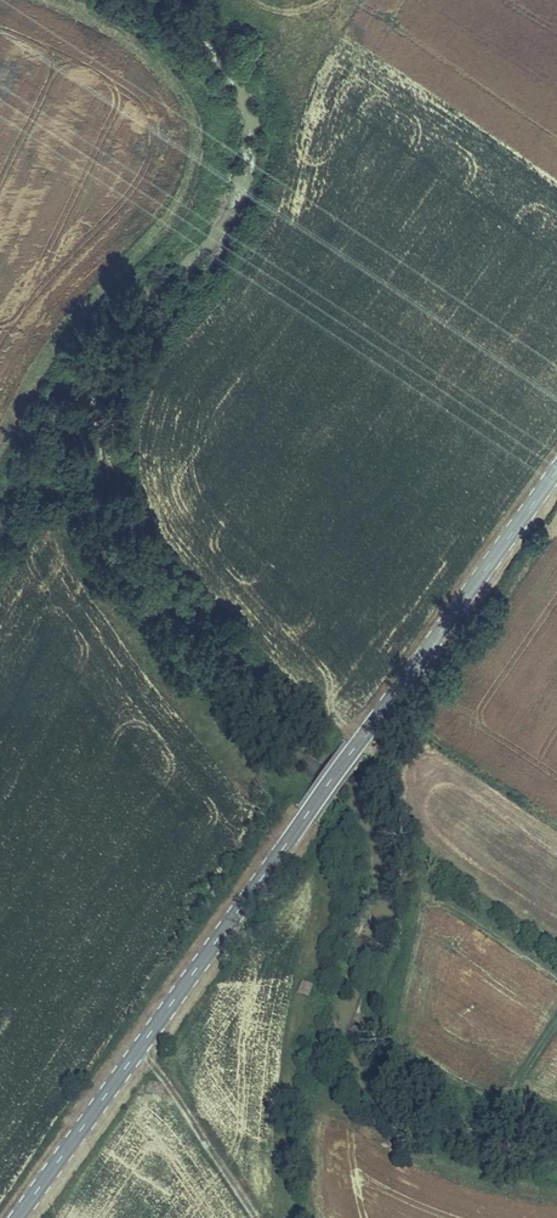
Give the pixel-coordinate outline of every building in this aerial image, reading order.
[(308,995),(312,984),(301,980),(297,991),(308,995)]
